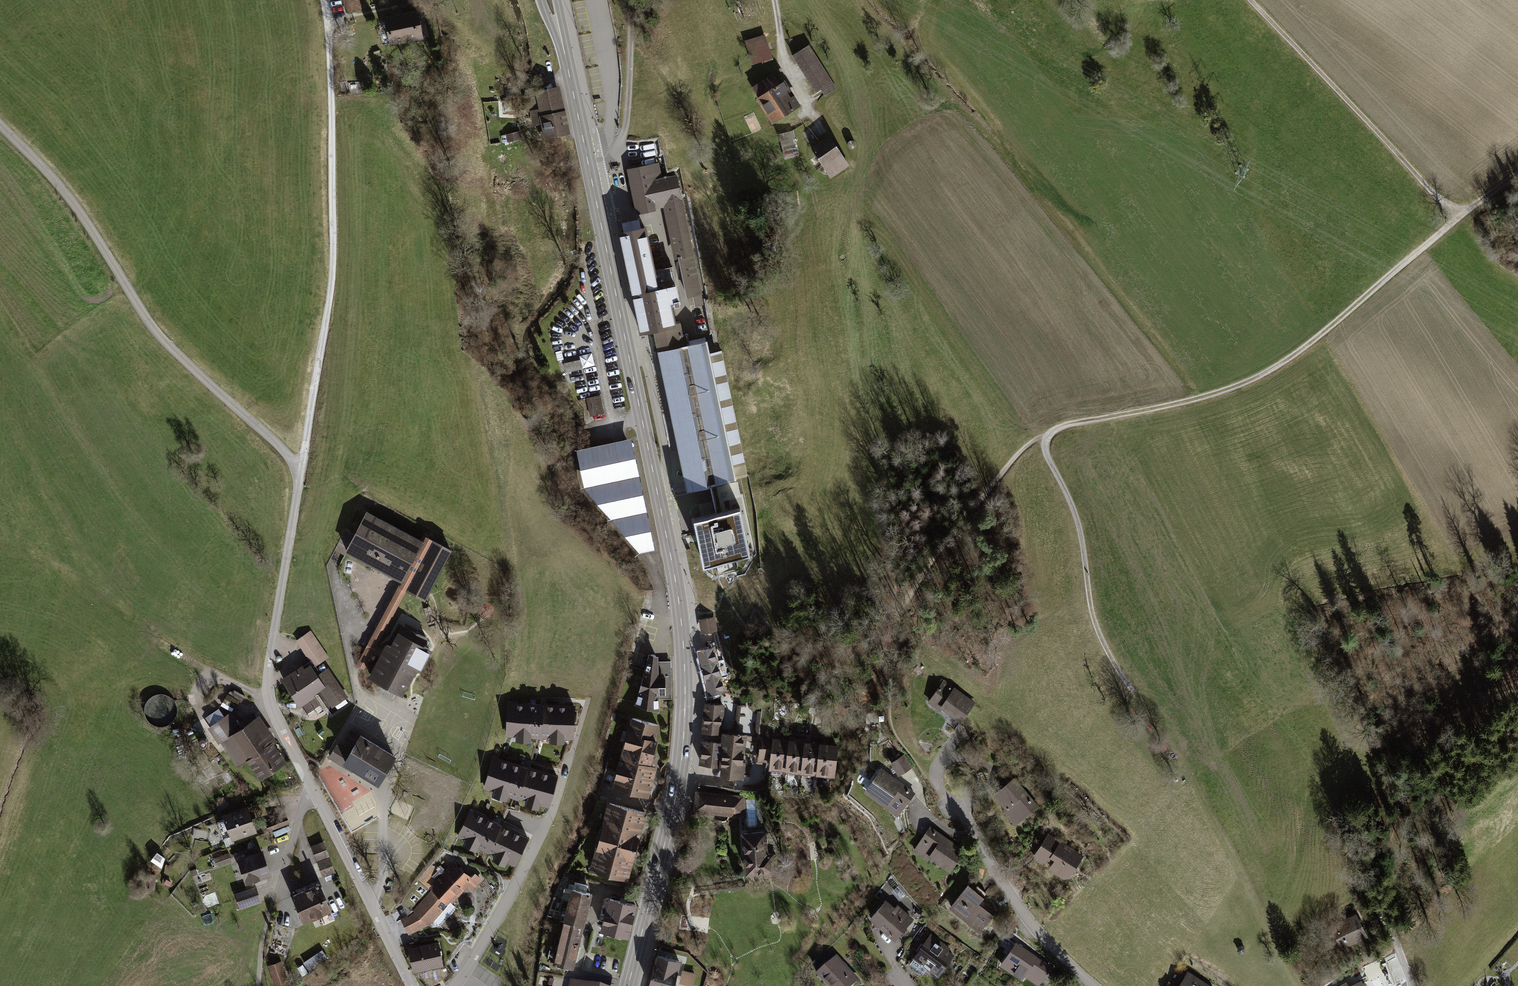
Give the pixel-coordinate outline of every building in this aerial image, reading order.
[(346,14),(362,10),(359,0),(343,0),(346,14)] [(392,16),(385,18),(391,47),(425,40),(419,11),(402,14),(401,10),(391,12),(392,16)] [(772,57),(765,33),(744,40),(752,63),(772,57)] [(809,43),(792,54),(815,91),(820,88),(825,96),(837,89),(809,43)] [(757,95),(755,96),(772,122),(800,104),(784,78),(779,81),(773,72),(751,86),(757,95)] [(572,138),(562,90),(527,97),(534,134),(543,132),(546,143),(572,138)] [(503,143),(522,140),(519,119),(501,122),(503,143)] [(793,130),(778,133),(785,159),(799,155),(793,130)] [(830,134),(810,146),(830,177),(850,165),(830,134)] [(659,164),(627,171),(636,217),(656,213),(655,210),(663,208),(674,261),(678,261),(686,300),(693,299),(695,308),(703,306),(701,296),(702,296),(677,175),(662,178),(659,164)] [(624,235),(641,231),(639,221),(622,225),(624,235)] [(624,235),(618,236),(640,339),(654,337),(677,331),(676,327),(671,308),(680,305),(677,289),(678,289),(674,269),(655,273),(646,230),(641,231),(624,235)] [(658,355),(687,495),(736,483),(735,480),(709,355),(707,344),(688,348),(685,336),(683,336),(680,326),(676,327),(677,331),(654,337),(658,355)] [(722,352),(709,355),(735,480),(748,477),(722,352)] [(581,355),(584,368),(595,365),(592,353),(581,355)] [(581,360),(563,365),(566,375),(584,370),(581,360)] [(661,547),(635,432),(576,446),(585,486),(640,551),(661,547)] [(740,515),(694,529),(703,576),(750,562),(740,515)] [(400,584),(357,667),(363,670),(405,592),(432,541),(425,537),(423,542),(400,584)] [(405,592),(425,602),(452,551),(432,541),(405,592)] [(715,617),(700,619),(701,632),(716,630),(715,617)] [(368,677),(403,698),(417,671),(422,674),(434,650),(425,647),(428,640),(402,625),(391,647),(386,644),(368,677)] [(311,662),(314,667),(326,659),(309,633),(297,640),(311,662)] [(713,648),(698,652),(709,695),(724,691),(713,648)] [(656,657),(647,654),(633,706),(645,711),(658,712),(657,700),(669,700),(669,662),(656,662),(656,657)] [(311,662),(282,681),(300,707),(322,692),(333,708),(347,699),(327,670),(320,675),(314,667),(311,662)] [(962,722),(974,705),(944,683),(930,702),(940,709),(941,707),(962,722)] [(574,704),(506,702),(505,735),(515,736),(515,738),(530,739),(530,735),(549,736),(548,740),(563,740),(563,737),(573,737),(574,704)] [(723,705),(707,703),(704,731),(720,733),(723,705)] [(663,722),(631,715),(614,784),(650,793),(660,756),(655,755),(663,722)] [(262,777),(285,760),(272,742),(274,740),(257,716),(222,742),(238,764),(248,757),(262,777)] [(720,733),(704,731),(700,763),(720,765),(719,774),(741,776),(745,736),(720,733)] [(337,744),(328,759),(352,773),(353,771),(380,787),(397,756),(361,734),(351,752),(337,744)] [(786,772),(791,739),(773,736),(773,739),(769,764),(769,770),(786,772)] [(769,764),(773,739),(763,738),(760,763),(769,764)] [(801,774),(806,741),(791,739),(786,772),(801,774)] [(816,776),(821,743),(806,741),(801,774),(816,776)] [(839,743),(821,741),(821,743),(816,776),(834,778),(839,743)] [(557,774),(492,755),(482,788),(492,791),(491,794),(506,798),(507,795),(524,800),(523,802),(538,806),(539,803),(548,806),(557,774)] [(903,756),(892,763),(899,775),(911,768),(903,756)] [(916,793),(883,768),(865,792),(899,817),(916,793)] [(1038,805),(1015,778),(994,795),(1005,809),(1003,811),(1014,825),(1038,805)] [(744,795),(694,789),(692,811),(746,817),(744,795)] [(647,810),(609,800),(592,867),(630,877),(647,810)] [(249,804),(224,813),(233,840),(258,832),(249,804)] [(528,836),(471,807),(456,837),(464,841),(463,844),(475,850),(477,847),(492,855),(491,858),(503,864),(505,860),(513,865),(528,836)] [(284,815),(267,822),(270,830),(287,823),(284,815)] [(967,847),(931,825),(915,850),(951,872),(967,847)] [(768,828),(740,830),(742,871),(771,869),(768,828)] [(1084,856),(1048,833),(1032,857),(1044,865),(1051,855),(1057,859),(1050,869),(1068,880),(1084,856)] [(323,842),(311,846),(322,875),(334,871),(323,842)] [(262,846),(238,855),(247,881),(272,873),(262,846)] [(231,854),(215,858),(218,867),(234,862),(231,854)] [(413,908),(398,915),(409,935),(430,926),(447,903),(453,900),(458,905),(483,879),(477,872),(473,875),(455,861),(433,889),(413,908)] [(986,894),(971,882),(951,906),(982,930),(996,912),(981,900),(986,894)] [(189,884),(185,894),(191,897),(196,887),(189,884)] [(256,885),(235,892),(240,909),(262,902),(256,885)] [(318,885),(292,895),(303,922),(329,911),(318,885)] [(593,891),(573,886),(555,962),(575,967),(593,891)] [(639,902),(611,895),(602,929),(631,936),(639,902)] [(897,939),(914,919),(889,897),(872,917),(897,939)] [(1356,913),(1327,928),(1339,952),(1368,937),(1356,913)] [(708,929),(708,917),(695,916),(694,928),(708,929)] [(956,953),(931,934),(915,956),(941,975),(956,953)] [(439,939),(410,947),(416,970),(445,963),(439,939)] [(1051,965),(1016,941),(999,965),(1022,980),(1024,976),(1038,985),(1051,965)] [(321,952),(303,962),(309,974),(327,962),(321,952)] [(655,952),(646,985),(673,985),(680,958),(655,952)] [(281,959),(269,964),(277,985),(289,981),(281,959)] [(819,975),(828,985),(853,985),(860,980),(847,966),(845,969),(836,959),(819,975)] [(684,970),(680,982),(694,985),(695,985),(698,974),(684,970)] [(1188,971),(1178,985),(1210,985),(1188,971)]
